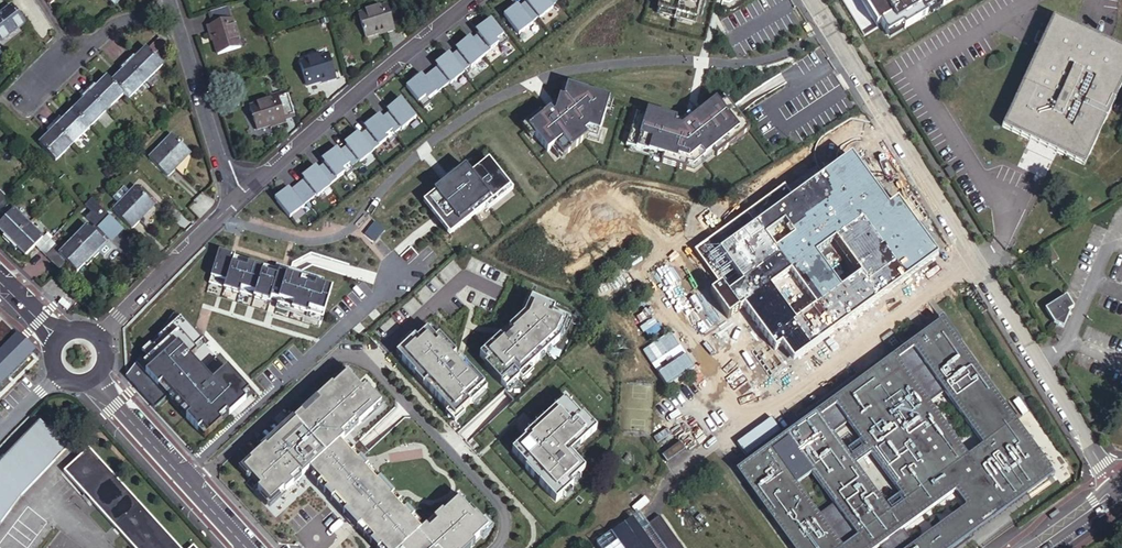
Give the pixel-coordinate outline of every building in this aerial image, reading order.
[(527,0),(526,0),(520,5),(518,3),(504,14),(519,33),(533,22),(532,21),(539,16),(527,0)] [(539,16),(539,17),(546,11),(545,10),(559,0),(527,0),(539,16)] [(657,8),(701,20),(706,0),(659,0),(657,8)] [(887,45),(964,0),(859,0),(887,45)] [(25,21),(11,3),(0,11),(0,41),(25,21)] [(389,8),(361,17),(367,39),(387,33),(388,35),(397,32),(389,8)] [(472,38),(471,38),(484,54),(498,42),(501,46),(509,40),(491,17),(476,29),(478,33),(472,38)] [(236,19),(210,27),(213,36),(216,35),(222,55),(245,47),(236,19)] [(1121,94),(1121,51),(1056,21),(1047,39),(1041,36),(1036,46),(1043,49),(1004,130),(1088,168),(1121,94)] [(451,54),(463,70),(470,64),(471,66),(485,54),(484,54),(471,38),(472,38),(470,35),(456,46),(458,49),(451,54)] [(161,36),(149,47),(155,54),(167,42),(161,36)] [(133,54),(127,60),(146,79),(163,62),(155,54),(149,47),(147,46),(136,57),(133,54)] [(437,65),(431,70),(443,86),(449,81),(450,82),(464,71),(463,70),(451,54),(449,52),(435,63),(437,65)] [(332,56),(305,65),(311,87),(330,81),(331,83),(339,81),(332,56)] [(127,60),(120,66),(123,69),(112,80),(124,92),(129,96),(146,79),(127,60)] [(429,97),(443,86),(431,70),(424,76),(421,72),(406,84),(424,106),(432,100),(429,97)] [(94,82),(87,88),(108,108),(124,92),(112,80),(108,75),(97,85),(94,82)] [(550,109),(528,126),(547,150),(554,144),(563,155),(589,135),(597,137),(609,98),(568,85),(564,97),(562,97),(559,109),(554,113),(550,109)] [(84,98),(73,108),(90,125),(108,108),(87,88),(81,95),(84,98)] [(382,116),(394,131),(400,127),(401,128),(415,117),(400,98),(386,109),(388,111),(382,116)] [(645,116),(636,113),(627,142),(640,146),(640,149),(649,152),(649,154),(677,162),(677,159),(689,163),(702,153),(706,158),(715,151),(717,154),(749,129),(726,100),(720,105),(715,99),(681,127),(675,125),(677,119),(647,110),(645,116)] [(283,101),(254,110),(261,132),(281,126),(282,130),(292,127),(283,101)] [(73,108),(63,118),(60,115),(54,121),(74,141),(90,125),(73,108)] [(360,133),(372,149),(373,150),(379,145),(378,144),(386,138),(388,141),(397,135),(394,131),(382,116),(379,112),(363,125),(366,128),(360,133)] [(56,158),(74,141),(54,121),(47,128),(50,131),(39,142),(56,158)] [(339,149),(351,165),(352,165),(372,149),(360,133),(358,130),(344,142),(345,144),(339,149)] [(173,133),(150,156),(168,174),(191,152),(173,133)] [(317,166),(317,167),(329,182),(330,182),(344,171),(346,175),(354,168),(352,165),(351,165),(339,149),(337,146),(321,158),(324,161),(317,166)] [(472,211),(474,214),(510,185),(488,158),(470,172),(465,165),(434,190),(435,191),(427,197),(451,228),(472,211)] [(303,177),(296,183),(309,199),(316,193),(316,194),(330,183),(330,182),(329,182),(317,167),(317,166),(315,164),(301,175),(303,177)] [(920,278),(848,176),(691,289),(767,395),(920,278)] [(309,199),(296,183),(290,188),(288,185),(274,196),(289,215),(303,205),(302,203),(309,199)] [(139,185),(115,208),(133,226),(156,203),(139,185)] [(2,211),(8,205),(13,201),(6,195),(0,201),(0,209),(2,211)] [(449,233),(474,214),(472,211),(451,228),(427,197),(423,200),(449,233)] [(8,205),(2,211),(6,215),(13,209),(8,205)] [(3,236),(9,242),(23,228),(29,222),(14,208),(13,209),(6,215),(0,222),(0,229),(5,233),(3,236)] [(96,209),(93,212),(89,216),(93,220),(100,227),(107,220),(96,209)] [(375,219),(363,232),(373,241),(385,228),(375,219)] [(88,225),(95,231),(100,227),(93,220),(88,225)] [(25,253),(35,243),(43,236),(29,222),(23,228),(9,242),(15,249),(18,246),(25,253)] [(87,223),(73,237),(93,258),(99,251),(100,251),(97,248),(104,241),(95,231),(88,225),(87,223)] [(40,248),(50,239),(45,234),(43,236),(35,243),(40,248)] [(73,237),(61,250),(59,252),(66,259),(77,269),(85,261),(87,264),(93,258),(73,237)] [(56,245),(50,239),(40,248),(46,254),(56,245)] [(110,246),(104,241),(97,248),(100,251),(99,251),(102,254),(110,246)] [(61,250),(56,245),(46,254),(52,259),(59,252),(61,250)] [(322,316),(332,284),(218,248),(208,281),(269,300),(270,296),(277,299),(276,302),(322,316)] [(1055,266),(1062,262),(1054,249),(1046,253),(1055,266)] [(66,259),(59,252),(52,259),(59,266),(66,259)] [(504,389),(559,340),(570,316),(531,298),(524,314),(512,325),(514,326),(500,339),(498,337),(478,356),(485,363),(483,366),(504,389)] [(1069,314),(1075,310),(1068,298),(1047,311),(1056,325),(1065,330),(1070,317),(1069,314)] [(136,387),(153,406),(170,391),(189,412),(184,415),(196,428),(200,425),(207,432),(220,420),(217,417),(225,410),(228,413),(244,398),(241,395),(247,389),(226,366),(211,379),(189,355),(196,349),(192,346),(201,338),(180,314),(177,317),(173,311),(150,340),(140,349),(142,351),(128,368),(132,372),(134,374),(140,381),(136,387)] [(34,352),(15,333),(0,319),(0,387),(34,352)] [(955,494),(979,477),(1002,509),(1053,472),(943,320),(729,475),(782,547),(958,547),(972,538),(968,533),(970,531),(958,514),(913,547),(902,532),(955,494)] [(425,324),(390,355),(453,423),(487,392),(425,324)] [(238,467),(267,499),(307,463),(384,547),(475,547),(496,529),(459,488),(423,521),(343,433),(378,401),(348,368),(238,467)] [(571,457),(600,430),(570,399),(510,455),(553,500),(584,471),(571,457)] [(5,516),(65,448),(39,421),(0,465),(0,522),(5,516)] [(418,431),(405,442),(446,489),(459,477),(418,431)] [(134,547),(180,547),(88,448),(63,471),(134,547)] [(979,477),(955,494),(965,509),(958,514),(970,531),(968,533),(972,538),(1057,477),(1053,472),(1002,509),(979,477)] [(594,540),(599,547),(663,547),(646,524),(636,510),(594,540)] [(646,524),(663,547),(680,547),(656,516),(646,524)]
